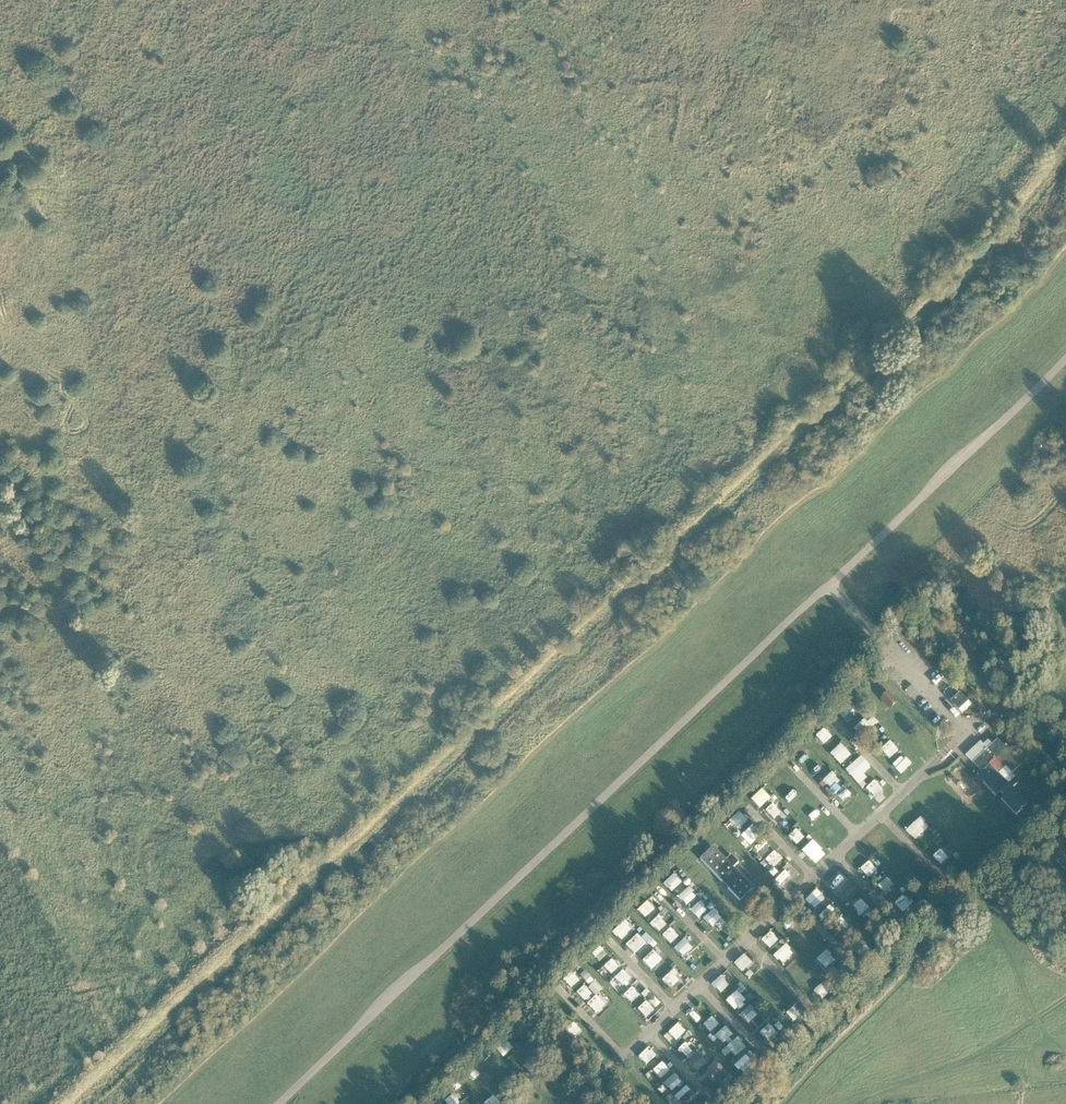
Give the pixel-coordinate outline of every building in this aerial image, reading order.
[(892,707),(898,701),(890,692),(884,698),(892,707)] [(961,695),(954,702),(962,711),(970,704),(961,695)] [(843,711),(848,722),(857,718),(852,707),(843,711)] [(863,737),(878,723),(870,715),(856,729),(863,737)] [(821,740),(827,748),(839,740),(830,727),(823,732),(826,736),(821,740)] [(977,760),(973,763),(983,774),(990,767),(1007,750),(997,740),(983,754),(977,760)] [(843,743),(832,755),(843,765),(854,754),(843,743)] [(894,765),(902,774),(911,765),(903,757),(894,765)] [(871,767),(862,758),(848,771),(857,780),(871,767)] [(983,774),(978,778),(997,798),(1009,786),(990,767),(983,774)] [(825,782),(832,789),(842,780),(835,772),(825,782)] [(876,797),(884,788),(876,780),(868,789),(876,797)] [(753,799),(761,806),(770,797),(763,789),(753,799)] [(802,810),(809,802),(805,798),(797,806),(802,810)] [(766,810),(772,803),(768,800),(762,807),(766,810)] [(774,819),(782,811),(774,803),(766,811),(774,819)] [(730,820),(739,829),(749,819),(740,810),(730,820)] [(783,828),(790,821),(782,813),(775,819),(783,828)] [(816,815),(807,824),(814,831),(823,822),(816,815)] [(917,840),(932,826),(922,817),(908,831),(917,840)] [(756,825),(744,829),(748,841),(760,837),(756,825)] [(832,826),(821,832),(827,841),(838,835),(832,826)] [(935,855),(942,863),(952,853),(944,846),(935,855)] [(755,890),(715,848),(702,860),(743,902),(755,890)] [(769,851),(767,866),(773,867),(771,874),(792,879),(795,865),(782,863),(784,854),(769,851)] [(870,878),(879,869),(871,861),(862,870),(870,878)] [(674,888),(687,873),(680,867),(667,881),(674,888)] [(879,886),(888,895),(897,886),(889,877),(879,886)] [(837,890),(841,895),(853,886),(849,881),(837,890)] [(679,897),(687,906),(698,895),(690,886),(679,897)] [(805,900),(816,909),(827,897),(816,888),(805,900)] [(905,912),(913,903),(904,895),(896,904),(905,912)] [(862,916),(871,908),(863,898),(854,905),(862,916)] [(645,917),(654,909),(647,901),(638,909),(645,917)] [(692,910),(700,918),(709,909),(701,901),(692,910)] [(824,920),(836,909),(832,905),(820,916),(824,920)] [(706,916),(718,930),(727,923),(715,909),(706,916)] [(660,929),(668,921),(660,914),(652,921),(660,929)] [(843,916),(836,924),(844,932),(851,924),(843,916)] [(624,939),(638,927),(629,917),(616,930),(624,939)] [(869,924),(876,928),(881,921),(875,917),(869,924)] [(670,943),(678,933),(670,926),(662,936),(670,943)] [(648,941),(652,945),(655,942),(642,929),(626,944),(635,953),(648,941)] [(771,931),(764,938),(773,947),(780,940),(771,931)] [(685,939),(676,947),(684,956),(694,948),(685,939)] [(815,955),(823,947),(816,940),(808,947),(815,955)] [(789,958),(793,962),(801,955),(788,942),(774,955),(783,964),(789,958)] [(593,954),(601,961),(609,953),(601,945),(593,954)] [(827,967),(837,958),(828,949),(818,958),(827,967)] [(697,965),(707,956),(702,952),(692,961),(697,965)] [(735,963),(743,973),(755,963),(746,953),(735,963)] [(614,958),(604,966),(611,975),(621,967),(614,958)] [(662,979),(670,988),(685,976),(677,966),(662,979)] [(616,977),(624,986),(632,978),(624,969),(616,977)] [(564,978),(572,989),(582,982),(574,971),(564,978)] [(586,971),(580,977),(598,994),(604,988),(586,971)] [(721,993),(731,985),(723,975),(713,983),(721,993)] [(809,978),(802,985),(806,989),(813,982),(809,978)] [(824,983),(816,991),(824,999),(832,991),(824,983)] [(633,1004),(643,992),(635,984),(624,996),(633,1004)] [(762,987),(765,994),(773,990),(770,984),(762,987)] [(586,1001),(594,994),(586,985),(577,992),(586,1001)] [(737,1011),(748,1000),(738,990),(726,1001),(737,1011)] [(597,1014),(607,1005),(598,994),(588,1003),(597,1014)] [(647,1000),(638,1008),(647,1017),(656,1008),(647,1000)] [(751,1005),(741,1015),(749,1023),(759,1014),(751,1005)] [(793,1023),(803,1015),(794,1005),(784,1013),(793,1023)] [(713,1015),(704,1024),(712,1032),(721,1023),(713,1015)] [(784,1029),(779,1022),(772,1028),(763,1015),(754,1021),(759,1028),(754,1031),(762,1044),(784,1029)] [(575,1020),(566,1028),(574,1037),(583,1029),(575,1020)] [(680,1021),(669,1032),(677,1040),(688,1029),(680,1021)] [(729,1046),(737,1036),(725,1026),(717,1035),(729,1046)] [(502,1035),(492,1045),(504,1057),(514,1048),(502,1035)] [(687,1041),(679,1048),(687,1056),(695,1048),(687,1041)] [(649,1064),(657,1054),(649,1047),(640,1056),(649,1064)] [(479,1060),(486,1065),(495,1056),(488,1050),(479,1060)] [(698,1069),(709,1058),(701,1050),(690,1061),(698,1069)] [(745,1054),(736,1067),(744,1073),(753,1060),(745,1054)] [(716,1059),(707,1068),(728,1091),(738,1082),(716,1059)] [(654,1070),(662,1078),(672,1069),(663,1060),(654,1070)] [(466,1070),(475,1079),(481,1073),(472,1064),(466,1070)] [(520,1071),(500,1085),(507,1095),(527,1081),(520,1071)] [(676,1072),(664,1083),(673,1091),(684,1081),(676,1072)] [(538,1084),(546,1094),(553,1088),(544,1078),(538,1084)] [(669,1099),(673,1103),(691,1103),(701,1096),(698,1092),(696,1093),(689,1084),(669,1099)] [(449,1103),(457,1103),(460,1103),(456,1094),(447,1098),(449,1103)]
